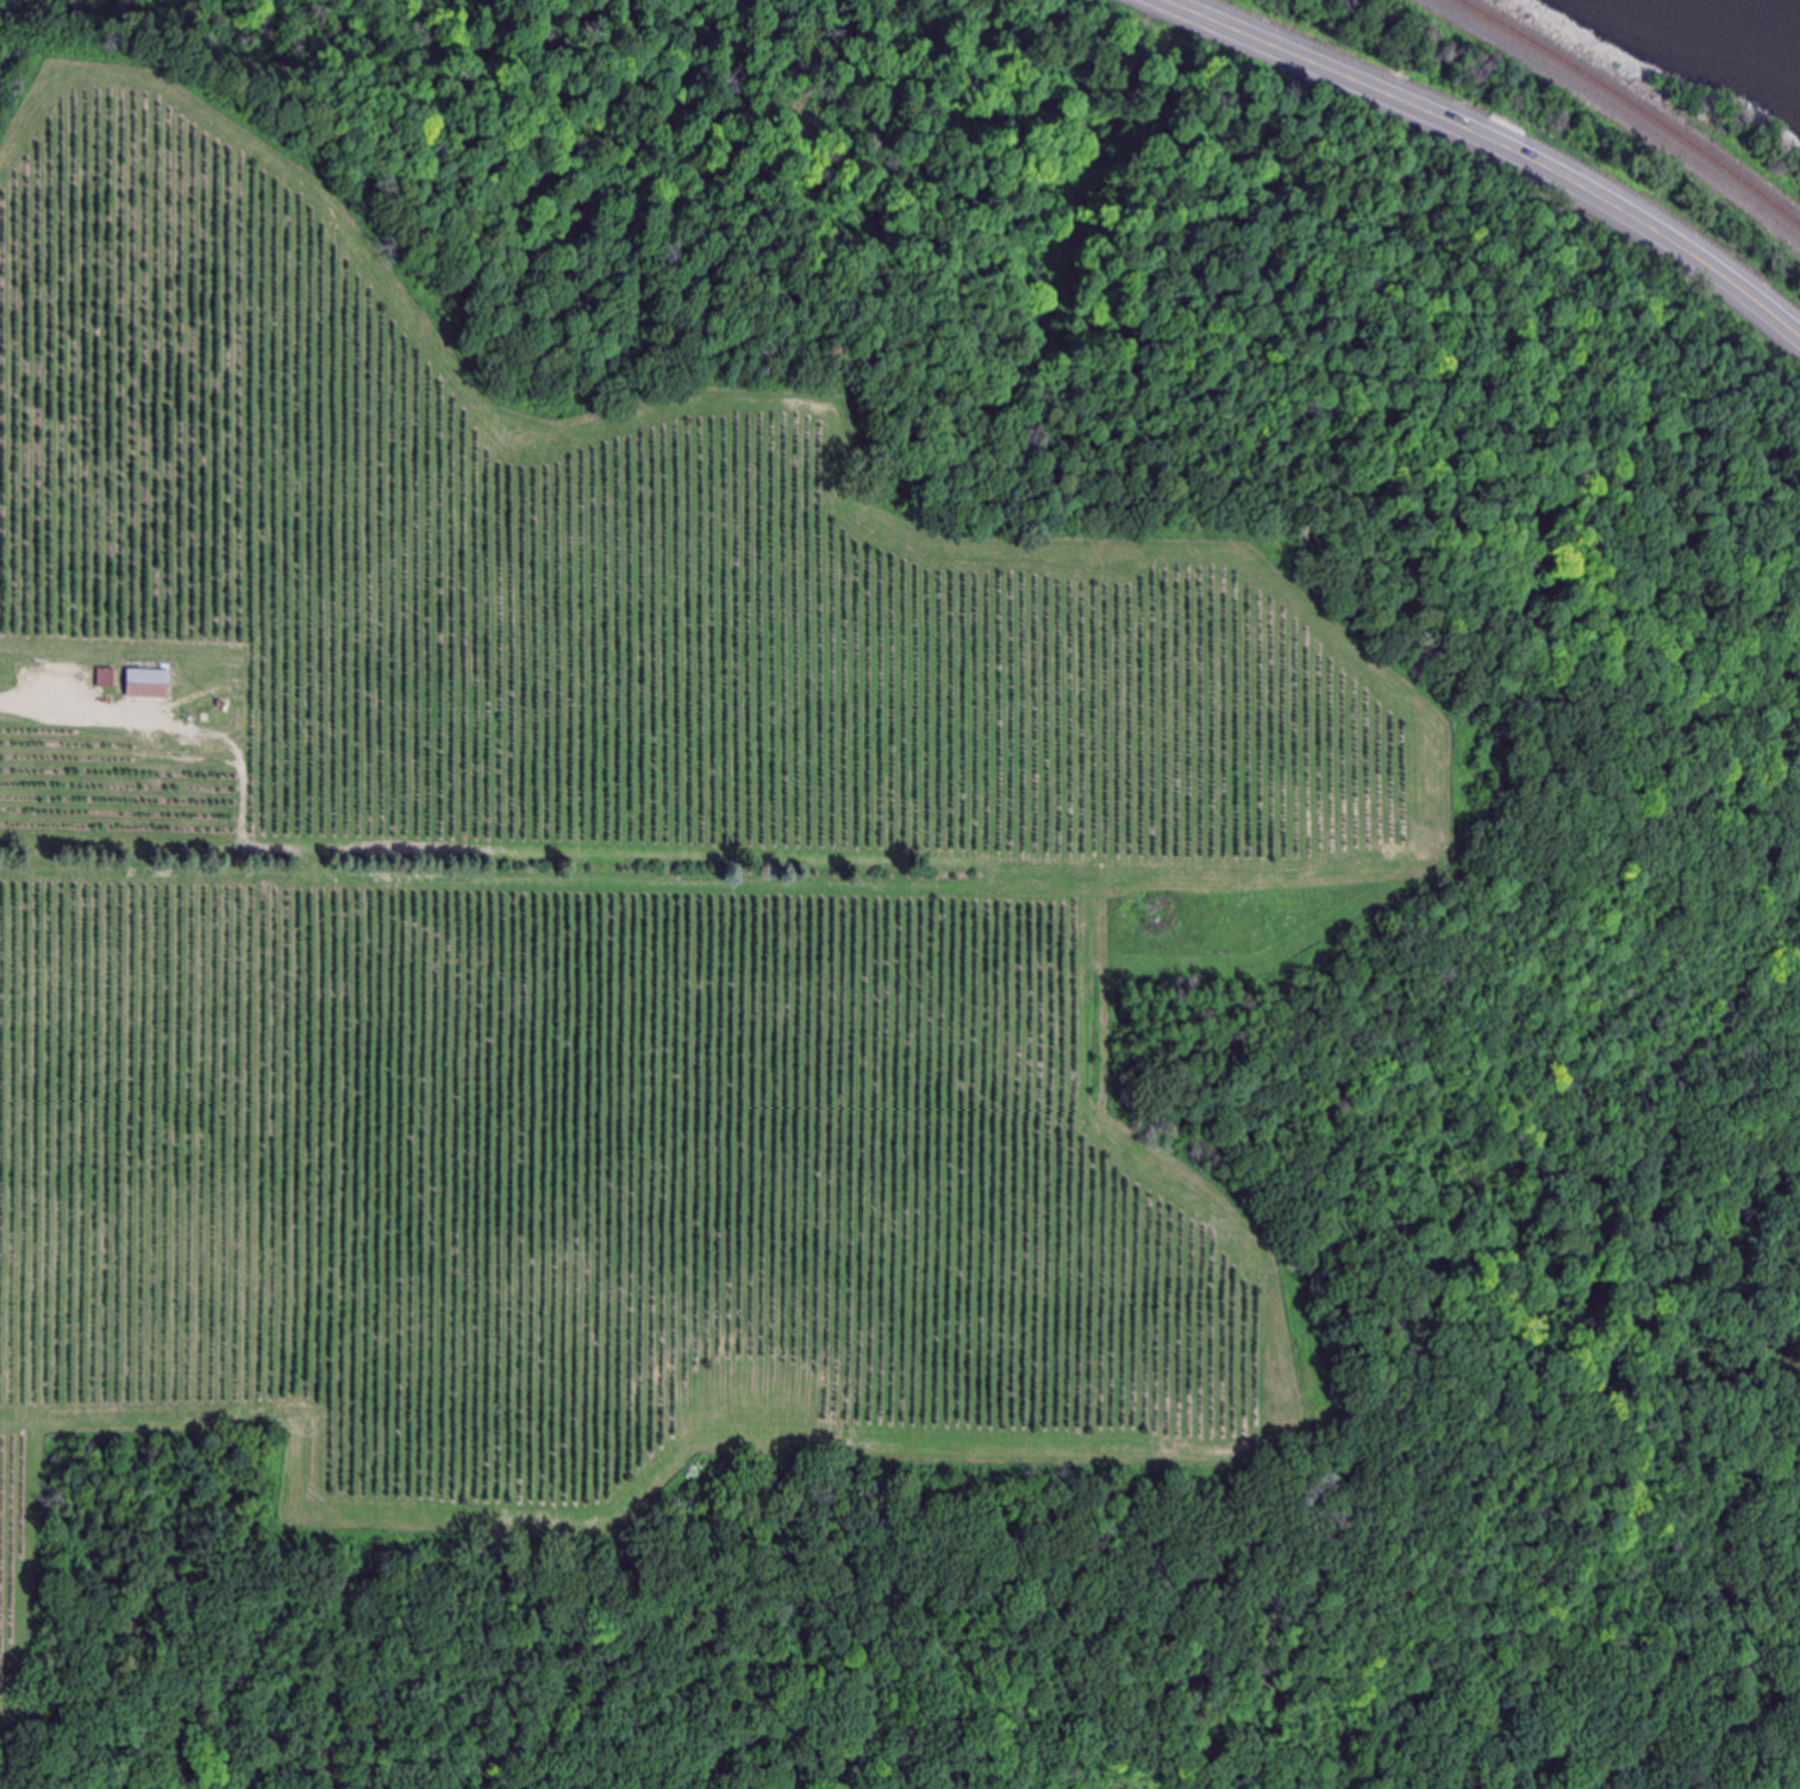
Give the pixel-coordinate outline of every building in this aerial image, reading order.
[(176,699),(176,670),(131,670),(131,699),(176,699)]
